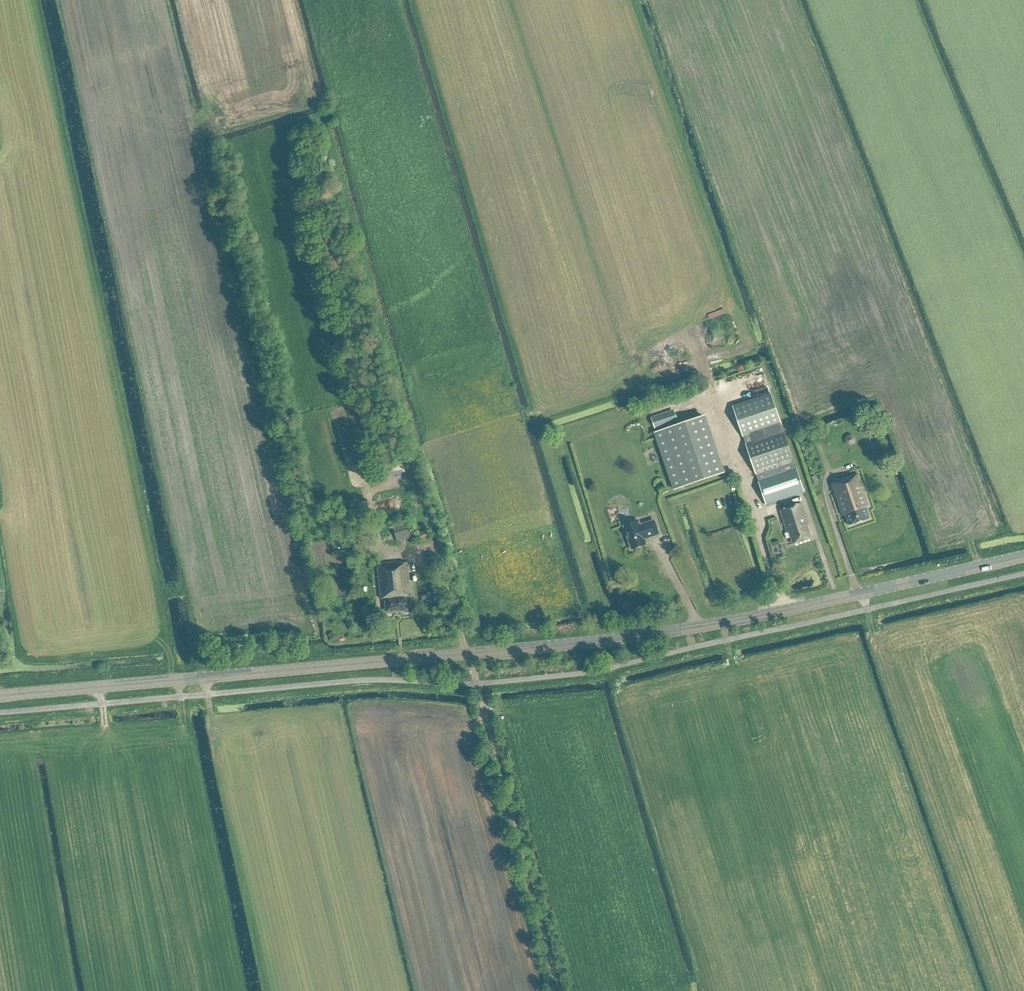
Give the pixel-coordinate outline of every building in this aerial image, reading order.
[(766,505),(805,492),(770,393),(731,406),(766,505)] [(651,417),(655,429),(678,422),(674,409),(651,417)] [(660,429),(676,488),(731,473),(715,414),(660,429)] [(821,457),(828,454),(825,442),(818,445),(821,457)] [(870,519),(866,507),(869,506),(858,474),(839,480),(839,481),(832,484),(842,515),(845,514),(849,526),(870,519)] [(811,538),(807,526),(809,525),(801,503),(780,510),(787,532),(789,532),(793,545),(811,538)] [(412,538),(408,521),(392,525),(397,542),(412,538)] [(659,534),(654,521),(640,526),(638,521),(624,526),(632,549),(646,544),(644,537),(648,535),(649,537),(659,534)] [(418,541),(430,538),(428,530),(416,534),(418,541)] [(372,547),(371,537),(359,539),(360,549),(372,547)] [(399,563),(399,562),(377,564),(381,599),(385,598),(387,612),(408,610),(406,596),(411,596),(407,563),(399,563)]
